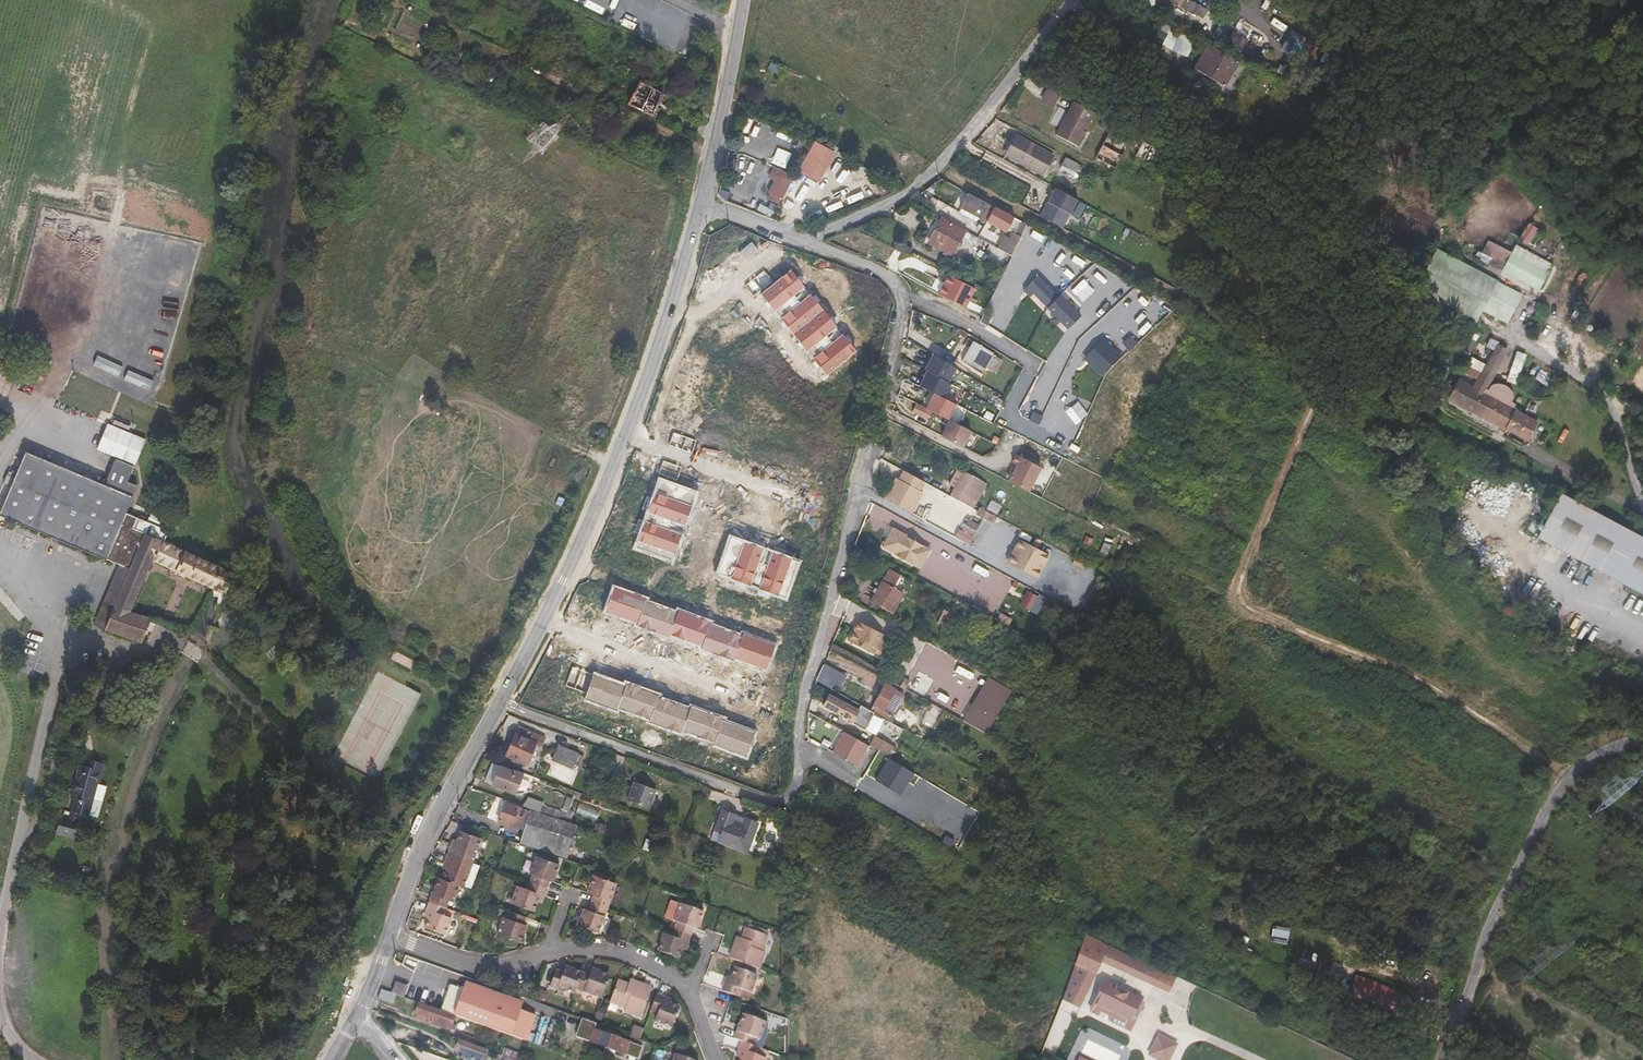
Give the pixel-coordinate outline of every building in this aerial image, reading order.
[(1189,12),(1194,4),(1188,0),(1168,0),(1189,12)] [(1218,36),(1228,31),(1223,23),(1213,29),(1218,36)] [(1178,39),(1192,47),(1195,42),(1181,34),(1178,39)] [(1186,58),(1192,47),(1178,39),(1176,43),(1167,38),(1163,45),(1186,58)] [(1205,54),(1219,62),(1223,55),(1209,47),(1205,54)] [(1205,54),(1197,67),(1211,75),(1219,62),(1205,54)] [(1211,75),(1197,67),(1197,68),(1210,76),(1211,75)] [(665,94),(639,80),(628,102),(654,115),(665,94)] [(1072,142),(1090,109),(1069,99),(1052,131),(1072,142)] [(1318,116),(1322,110),(1320,109),(1319,108),(1305,100),(1301,107),(1318,116)] [(793,130),(779,124),(775,133),(788,140),(793,130)] [(785,145),(788,140),(775,133),(772,138),(785,145)] [(1005,155),(1042,174),(1053,155),(1016,135),(1005,155)] [(811,139),(793,175),(805,181),(823,146),(811,139)] [(1134,160),(1156,171),(1165,154),(1143,143),(1134,160)] [(833,150),(823,146),(805,181),(815,186),(833,150)] [(334,155),(323,154),(323,157),(322,170),(333,172),(334,155)] [(1061,165),(1075,172),(1080,164),(1065,156),(1061,165)] [(770,187),(776,175),(771,172),(765,184),(770,187)] [(1083,184),(1061,173),(1056,181),(1079,193),(1084,185),(1083,184)] [(775,211),(790,181),(776,175),(770,187),(765,198),(766,198),(763,205),(775,211)] [(1082,201),(1060,189),(1045,218),(1066,229),(1082,201)] [(986,203),(966,192),(957,209),(1001,231),(999,234),(1003,236),(1010,226),(1014,219),(991,206),(986,203)] [(928,242),(951,255),(964,231),(941,218),(928,242)] [(997,248),(1015,258),(1029,226),(1023,222),(1018,232),(1014,230),(1009,239),(1004,236),(997,248)] [(1528,223),(1517,240),(1526,246),(1537,229),(1528,223)] [(1472,323),(1496,281),(1437,247),(1413,290),(1472,323)] [(1503,270),(1538,290),(1548,273),(1512,252),(1503,270)] [(976,289),(948,276),(939,295),(966,309),(976,289)] [(1073,329),(1085,318),(1043,277),(1033,287),(1053,307),(1052,308),(1073,329)] [(961,363),(981,375),(985,367),(995,372),(1001,360),(992,355),(993,353),(973,341),(961,363)] [(1482,372),(1491,377),(1505,350),(1496,345),(1483,369),(1482,372)] [(1516,385),(1526,354),(1516,351),(1506,382),(1516,385)] [(955,368),(933,355),(925,370),(926,371),(947,382),(955,368)] [(8,370),(0,367),(0,392),(8,370)] [(926,371),(919,386),(933,393),(943,398),(950,384),(947,382),(926,371)] [(1489,381),(1491,377),(1482,372),(1480,376),(1489,381)] [(1476,383),(1486,388),(1489,381),(1480,376),(1476,383)] [(1487,389),(1486,388),(1476,383),(1473,388),(1459,381),(1449,399),(1528,441),(1538,422),(1514,409),(1516,404),(1512,402),(1513,400),(1513,399),(1514,397),(1514,395),(1514,393),(1514,392),(1513,390),(1512,389),(1511,387),(1510,386),(1509,384),(1507,383),(1506,382),(1504,382),(1503,381),(1501,381),(1499,381),(1497,381),(1495,382),(1494,382),(1492,383),(1491,384),(1490,385),(1488,387),(1487,389)] [(932,411),(948,420),(956,404),(943,398),(933,393),(926,408),(932,411)] [(926,408),(916,403),(912,411),(928,419),(932,411),(926,408)] [(962,446),(971,431),(949,420),(941,435),(962,446)] [(105,425),(97,452),(136,465),(145,437),(105,425)] [(1030,441),(1021,457),(1041,467),(1046,470),(1054,453),(1030,441)] [(86,478),(27,452),(20,467),(19,468),(0,512),(28,524),(90,551),(106,558),(125,512),(132,498),(136,487),(127,482),(133,469),(96,454),(86,478)] [(1014,472),(1009,481),(1028,491),(1041,467),(1021,457),(1016,455),(1012,463),(1015,464),(1017,465),(1014,472)] [(958,480),(967,464),(961,461),(952,477),(958,480)] [(953,491),(975,503),(989,476),(967,464),(958,480),(953,491)] [(886,484),(881,493),(908,508),(920,487),(896,474),(889,486),(886,484)] [(975,503),(953,491),(951,493),(974,505),(975,503)] [(1561,494),(1537,538),(1642,595),(1642,539),(1561,494)] [(992,514),(995,509),(982,502),(979,507),(981,508),(978,514),(996,523),(999,518),(992,514)] [(167,531),(125,512),(106,558),(120,564),(100,612),(109,616),(103,629),(141,642),(151,617),(130,610),(152,559),(175,569),(175,570),(214,588),(225,593),(233,573),(227,570),(223,568),(185,550),(184,551),(163,540),(167,531)] [(656,555),(666,535),(633,519),(624,539),(656,555)] [(967,519),(961,531),(974,537),(980,525),(967,519)] [(890,523),(887,521),(876,542),(879,543),(890,523)] [(915,548),(919,540),(899,529),(900,528),(890,523),(879,543),(888,549),(888,548),(913,562),(919,551),(915,548)] [(1033,547),(1021,541),(1015,552),(1017,553),(1011,565),(1035,578),(1041,566),(1044,567),(1050,556),(1038,550),(1043,541),(1038,538),(1033,547)] [(924,543),(919,540),(915,548),(919,551),(924,543)] [(1086,564),(1076,558),(1073,564),(1083,570),(1086,564)] [(906,574),(889,562),(885,560),(878,572),(885,576),(870,601),(894,614),(906,593),(897,588),(906,574)] [(741,615),(795,633),(805,602),(738,580),(732,599),(745,603),(741,615)] [(1019,604),(1030,611),(1039,597),(1028,590),(1019,604)] [(555,679),(573,687),(604,611),(586,604),(555,679)] [(946,626),(953,615),(944,609),(937,621),(946,626)] [(672,651),(682,626),(656,615),(646,639),(643,637),(631,665),(655,675),(666,648),(672,651)] [(858,622),(848,640),(872,652),(882,634),(858,622)] [(816,678),(831,686),(833,682),(839,686),(845,676),(823,664),(816,678)] [(905,677),(900,686),(923,699),(934,680),(920,671),(914,682),(905,677)] [(959,720),(982,733),(1005,686),(982,673),(959,720)] [(884,683),(872,705),(891,715),(902,694),(884,683)] [(823,701),(852,717),(857,709),(827,693),(823,701)] [(656,732),(662,714),(605,695),(599,713),(656,732)] [(860,703),(857,709),(852,717),(851,719),(864,726),(873,710),(860,703)] [(531,736),(533,732),(519,726),(505,756),(525,765),(535,742),(535,741),(537,738),(531,736)] [(867,743),(843,730),(838,739),(840,740),(839,743),(836,741),(831,750),(855,763),(867,743)] [(874,734),(869,743),(908,765),(913,756),(874,734)] [(551,760),(571,769),(578,754),(558,744),(551,760)] [(92,783),(95,784),(97,784),(101,765),(108,767),(112,750),(97,746),(93,762),(95,763),(93,771),(78,767),(69,797),(74,799),(70,811),(87,816),(90,803),(86,802),(92,783)] [(913,769),(888,755),(875,778),(898,791),(906,778),(907,779),(913,769)] [(913,756),(908,765),(913,768),(918,759),(913,756)] [(485,781),(492,784),(499,766),(491,763),(485,781)] [(499,766),(492,784),(516,793),(522,774),(499,766)] [(906,778),(898,791),(900,792),(907,779),(906,778)] [(628,800),(648,807),(655,789),(634,781),(628,800)] [(90,803),(95,784),(92,783),(86,802),(90,803)] [(523,827),(519,840),(567,856),(577,826),(529,811),(515,805),(505,802),(499,821),(513,827),(515,824),(523,827)] [(539,812),(559,819),(561,812),(542,805),(539,812)] [(722,832),(718,843),(748,854),(758,825),(722,811),(715,829),(722,832)] [(56,837),(77,839),(79,820),(58,818),(56,837)] [(722,832),(715,829),(711,841),(718,843),(722,832)] [(452,845),(450,852),(475,861),(484,838),(462,830),(456,846),(452,845)] [(944,838),(952,843),(955,837),(947,832),(944,838)] [(451,860),(445,877),(457,882),(467,885),(475,861),(450,852),(447,859),(451,860)] [(535,873),(532,881),(547,886),(551,878),(555,880),(561,863),(539,855),(533,871),(535,873)] [(428,898),(443,904),(446,896),(452,898),(457,882),(445,877),(437,874),(428,898)] [(595,894),(592,902),(607,907),(616,884),(593,875),(587,891),(595,894)] [(547,886),(532,881),(530,888),(519,884),(513,900),(535,908),(541,892),(545,894),(547,886)] [(441,911),(443,904),(428,898),(426,905),(430,907),(424,923),(446,930),(451,915),(441,911)] [(1612,907),(1602,901),(1597,908),(1607,914),(1612,907)] [(607,907),(592,902),(589,908),(585,907),(579,924),(598,931),(607,907)] [(677,922),(675,930),(690,936),(693,928),(696,929),(702,911),(681,904),(674,921),(677,922)] [(525,922),(527,915),(512,909),(509,916),(505,915),(499,932),(522,941),(528,923),(525,922)] [(1567,918),(1553,909),(1548,917),(1562,926),(1567,918)] [(730,958),(759,970),(765,952),(762,951),(768,935),(746,927),(741,943),(736,941),(730,958)] [(690,936),(675,930),(672,937),(662,933),(657,950),(678,958),(684,941),(688,943),(690,936)] [(1157,969),(1086,938),(1072,977),(1080,981),(1085,970),(1097,976),(1102,964),(1150,985),(1157,969)] [(1330,973),(1331,965),(1347,968),(1349,954),(1323,949),(1319,971),(1330,973)] [(1103,966),(1100,972),(1121,980),(1124,974),(1103,966)] [(579,988),(585,974),(568,968),(565,978),(557,976),(552,990),(559,993),(561,990),(577,995),(579,988)] [(725,983),(722,991),(734,996),(737,997),(741,989),(751,993),(757,976),(735,968),(729,984),(725,983)] [(593,977),(585,974),(579,988),(603,997),(611,974),(596,969),(593,977)] [(1176,978),(1157,969),(1150,985),(1169,993),(1176,978)] [(1362,979),(1356,995),(1376,1003),(1382,987),(1362,979)] [(466,981),(464,990),(468,991),(520,1010),(522,1002),(466,981)] [(619,982),(612,1003),(627,1009),(626,1012),(643,1017),(653,988),(636,982),(635,987),(619,982)] [(395,984),(392,993),(395,994),(402,997),(406,987),(395,984)] [(450,984),(441,1011),(455,1016),(474,1022),(526,1041),(535,1016),(520,1010),(468,991),(464,990),(450,984)] [(1142,1000),(1104,984),(1093,1013),(1130,1028),(1142,1000)] [(381,989),(377,999),(392,1004),(395,994),(392,993),(381,989)] [(658,995),(652,1011),(660,1013),(656,1024),(673,1029),(681,1008),(664,1002),(665,998),(658,995)] [(441,1011),(419,1003),(414,1017),(455,1032),(457,1026),(452,1024),(455,1016),(441,1011)] [(746,1014),(737,1039),(745,1042),(752,1045),(755,1037),(762,1039),(768,1022),(746,1014)] [(635,1058),(639,1046),(629,1043),(630,1042),(593,1029),(590,1038),(588,1042),(635,1058)] [(459,1040),(485,1049),(487,1043),(461,1034),(459,1040)] [(1156,1059),(1170,1059),(1176,1045),(1158,1037),(1149,1057),(1156,1059)] [(485,1049),(459,1040),(455,1051),(463,1054),(462,1057),(470,1059),(480,1059),(485,1049)] [(745,1042),(742,1049),(746,1050),(742,1059),(767,1059),(768,1058),(758,1054),(760,1048),(752,1045),(745,1042)] [(490,1051),(485,1049),(480,1059),(486,1059),(490,1051)] [(515,1059),(517,1059),(519,1055),(503,1049),(501,1055),(502,1055),(515,1059)]
